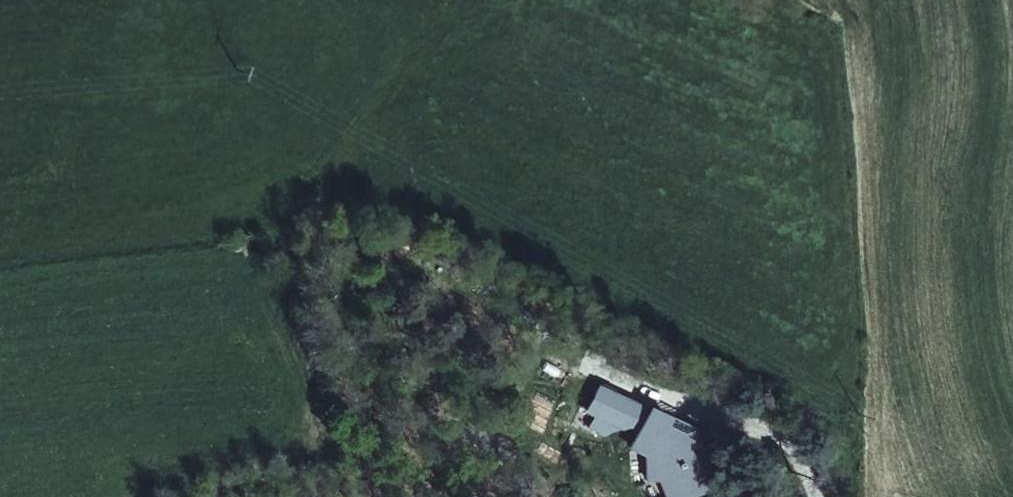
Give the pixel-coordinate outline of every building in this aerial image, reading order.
[(722,449),(706,448),(696,459),(681,444),(690,436),(675,422),(648,451),(663,466),(662,488),(677,487),(677,496),(726,496),(722,449)]
